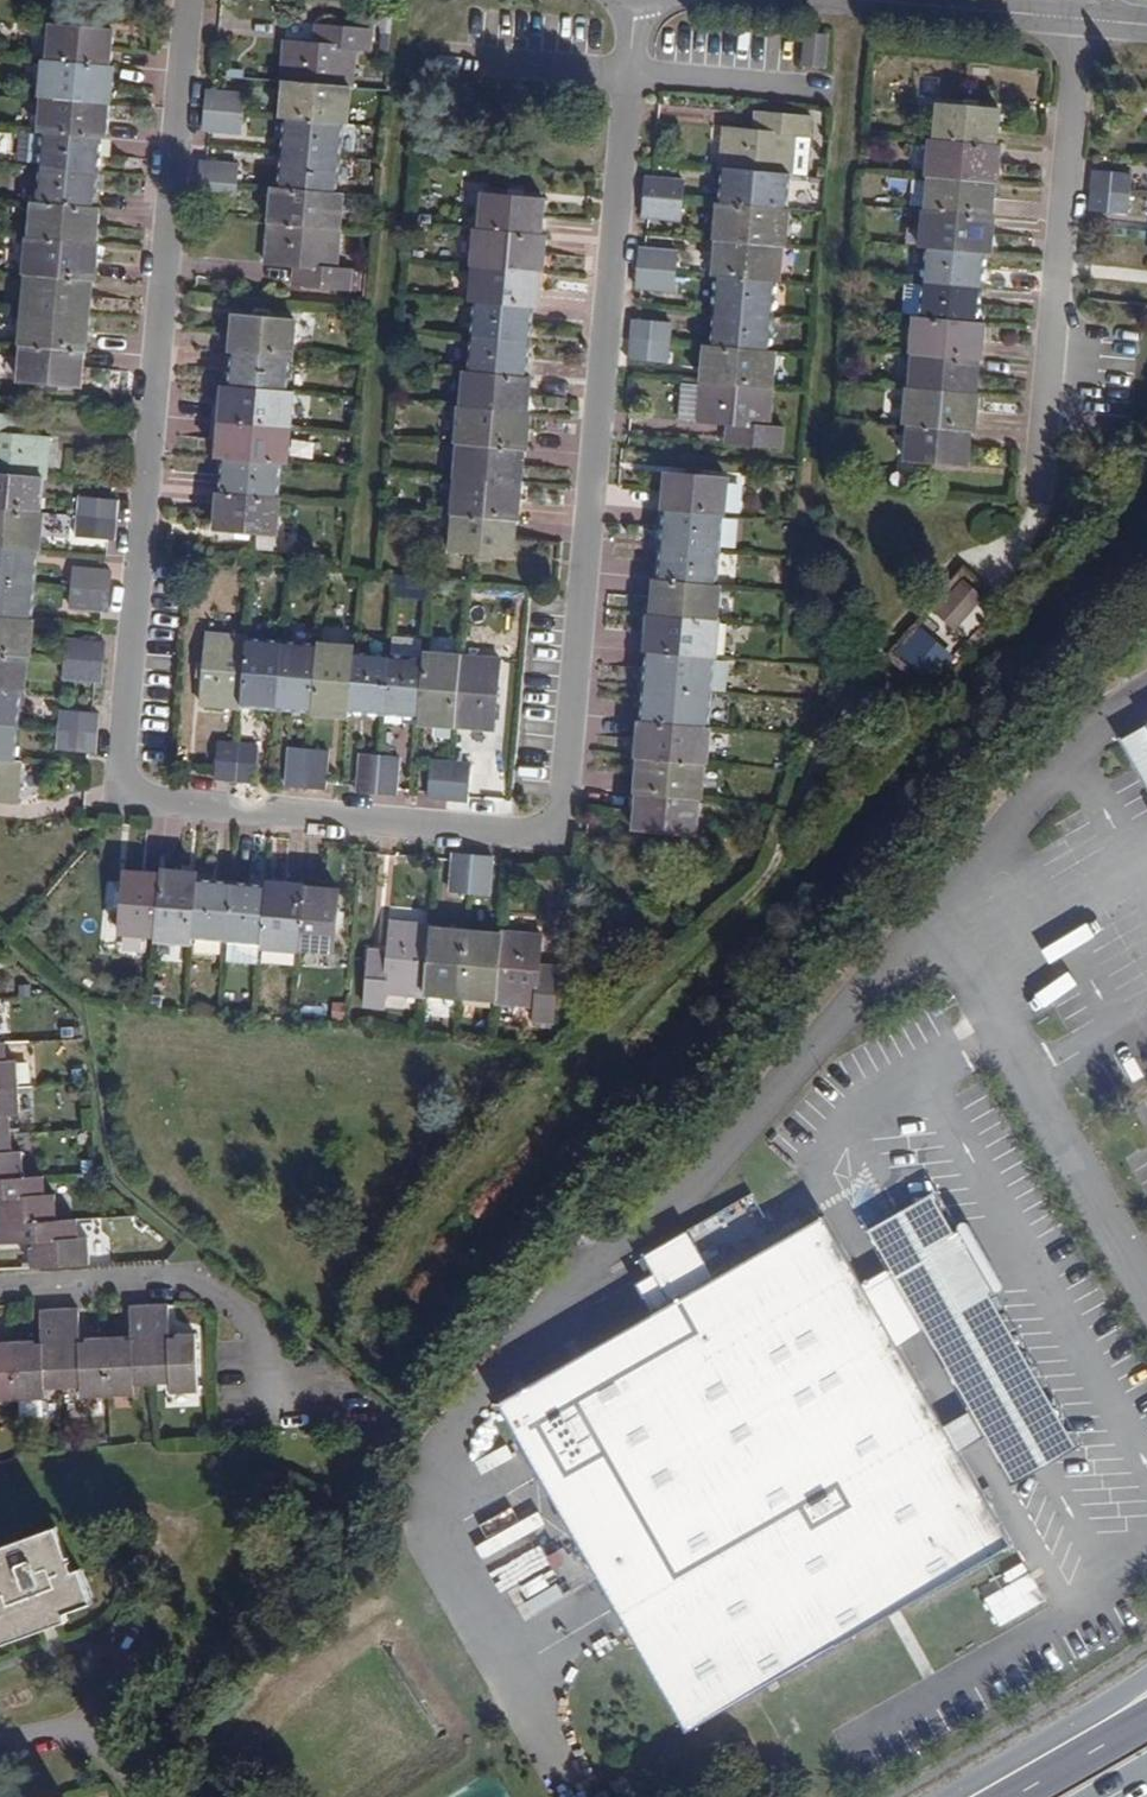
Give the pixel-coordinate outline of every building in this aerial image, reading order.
[(83,33),(83,26),(69,25),(68,32),(83,33)] [(309,47),(316,48),(318,29),(311,28),(309,47)] [(275,86),(278,87),(344,92),(347,92),(351,52),(364,53),(366,33),(318,29),(316,48),(309,47),(279,45),(275,86)] [(43,30),(39,66),(101,71),(104,36),(83,33),(68,32),(43,30)] [(806,53),(806,66),(821,67),(822,54),(806,53)] [(31,102),(33,102),(100,107),(103,108),(106,71),(101,71),(39,66),(34,66),(31,102)] [(275,122),(281,122),(337,126),(341,127),(344,92),(278,87),(275,122)] [(198,115),(235,118),(236,97),(200,94),(198,115)] [(97,142),(100,107),(33,102),(30,136),(36,137),(92,142),(97,142)] [(974,103),(962,102),(961,111),(973,112),(974,103)] [(932,145),(994,151),(997,114),(973,112),(961,111),(935,108),(932,145)] [(760,115),(753,114),(751,133),(759,134),(760,115)] [(233,137),(235,118),(198,115),(196,135),(233,137)] [(720,170),(786,176),(804,178),(810,118),(760,115),(759,134),(751,133),(721,130),(717,170),(720,170)] [(281,122),(278,158),(333,163),(337,126),(281,122)] [(89,177),(92,142),(36,137),(33,173),(89,177)] [(994,151),(932,145),(927,145),(924,180),(929,180),(992,186),(997,186),(999,151),(994,151)] [(275,194),(330,199),(333,163),(278,158),(275,194)] [(192,187),(228,190),(230,168),(194,165),(192,187)] [(784,212),(786,176),(720,170),(716,207),(784,212)] [(30,208),(86,214),(89,177),(33,173),(30,208)] [(1090,193),(1128,196),(1129,176),(1093,173),(1090,193)] [(992,186),(929,180),(925,216),(987,221),(992,186)] [(643,181),(641,200),(678,203),(679,184),(643,181)] [(227,208),(228,190),(192,187),(190,206),(227,208)] [(338,200),(330,199),(275,194),(266,193),(263,228),(335,235),(338,200)] [(1128,196),(1090,193),(1088,213),(1126,216),(1128,196)] [(506,194),(505,201),(519,203),(519,195),(506,194)] [(475,235),(538,241),(542,204),(519,203),(505,201),(478,200),(475,235)] [(678,203),(641,200),(639,219),(677,221),(678,203)] [(713,243),(780,248),(784,248),(787,212),(784,212),(716,207),(714,206),(710,243),(713,243)] [(86,214),(30,208),(24,208),(21,243),(89,249),(91,214),(86,214)] [(994,222),(987,221),(925,216),(921,215),(918,252),(926,252),(983,258),(991,258),(994,222)] [(335,235),(263,228),(260,269),(289,272),(298,273),(296,293),(344,296),(346,276),(332,275),(335,235)] [(538,241),(475,235),(471,234),(467,269),(469,269),(539,276),(544,241),(538,241)] [(19,279),(87,285),(89,286),(91,249),(89,249),(21,243),(19,243),(16,279),(19,279)] [(780,248),(713,243),(710,279),(716,279),(772,285),(777,285),(780,248)] [(923,287),(980,292),(983,258),(926,252),(923,287)] [(635,272),(672,275),(673,257),(636,254),(635,272)] [(470,308),(531,313),(534,313),(539,276),(469,269),(466,307),(470,308)] [(288,292),(296,293),(298,273),(289,272),(288,292)] [(670,295),(672,275),(635,272),(633,292),(670,295)] [(83,321),(87,285),(19,279),(16,314),(83,321)] [(713,316),(770,320),(772,285),(716,279),(713,316)] [(977,328),(980,292),(923,287),(919,322),(977,328)] [(531,313),(470,308),(467,342),(527,347),(531,313)] [(269,322),(269,314),(255,313),(254,321),(269,322)] [(17,351),(78,356),(80,357),(83,321),(16,314),(13,351),(17,351)] [(713,316),(710,351),(767,356),(770,320),(713,316)] [(223,357),(225,357),(283,362),(286,363),(289,323),(269,322),(254,321),(226,319),(223,357)] [(908,356),(914,357),(976,363),(981,363),(984,328),(977,328),(919,322),(912,321),(908,356)] [(630,324),(628,344),(666,347),(667,327),(630,324)] [(527,347),(467,342),(465,377),(524,382),(527,347)] [(666,347),(628,344),(627,365),(664,366),(666,347)] [(767,356),(710,351),(702,350),(699,386),(772,392),(776,357),(767,356)] [(78,356),(17,351),(14,387),(37,389),(52,391),(74,392),(78,356)] [(222,393),(280,398),(283,362),(225,357),(222,393)] [(914,357),(910,394),(973,400),(976,363),(914,357)] [(460,377),(458,413),(525,419),(529,382),(524,382),(465,377),(460,377)] [(772,392),(699,386),(696,427),(726,429),(735,429),(733,449),(781,452),(784,430),(769,430),(772,392)] [(37,389),(37,397),(52,398),(52,391),(37,389)] [(212,429),(284,435),(288,398),(280,398),(222,393),(215,393),(212,429)] [(902,428),(907,429),(969,435),(975,436),(978,400),(973,400),(910,394),(906,393),(902,428)] [(455,449),(523,455),(526,455),(529,419),(525,419),(458,413),(454,413),(452,449),(455,449)] [(39,486),(42,486),(46,444),(16,441),(8,440),(8,421),(0,421),(0,482),(39,486)] [(8,440),(16,441),(17,421),(8,421),(8,440)] [(216,465),(274,470),(281,470),(284,435),(212,429),(209,464),(216,465)] [(735,429),(726,429),(724,448),(733,449),(735,429)] [(966,470),(969,435),(907,429),(904,465),(929,468),(943,468),(966,470)] [(451,486),(520,491),(523,455),(455,449),(451,486)] [(214,501),(272,506),(274,470),(216,465),(214,501)] [(942,476),(943,468),(929,468),(928,475),(942,476)] [(690,479),(705,480),(705,471),(692,470),(690,479)] [(664,514),(722,520),(724,520),(728,481),(705,480),(690,479),(664,477),(661,514),(664,514)] [(0,482),(0,518),(35,521),(39,486),(0,482)] [(451,522),(515,528),(517,528),(520,491),(451,486),(448,522),(451,522)] [(273,506),(272,506),(214,501),(211,500),(207,539),(235,541),(249,542),(270,544),(273,506)] [(73,505),(72,524),(110,528),(112,508),(73,505)] [(719,556),(722,520),(664,514),(660,551),(719,556)] [(0,518),(0,553),(34,556),(36,556),(39,521),(35,521),(0,518)] [(511,563),(515,528),(451,522),(448,558),(475,560),(488,561),(511,563)] [(110,528),(72,524),(70,546),(108,548),(110,528)] [(235,541),(235,549),(248,551),(249,542),(235,541)] [(657,588),(716,593),(719,556),(660,551),(657,588)] [(0,553),(0,589),(30,592),(34,556),(0,553)] [(66,595),(104,598),(106,579),(67,575),(66,595)] [(942,625),(972,593),(956,576),(925,608),(942,625)] [(651,587),(648,623),(718,629),(722,593),(716,593),(657,588),(651,587)] [(27,628),(30,592),(0,589),(0,626),(27,628)] [(101,620),(104,598),(66,595),(65,617),(101,620)] [(926,676),(946,654),(912,621),(891,643),(926,676)] [(718,629),(648,623),(644,622),(641,659),(645,659),(714,665),(717,665),(721,629),(718,629)] [(27,628),(0,626),(0,661),(24,663),(27,663),(30,628),(27,628)] [(238,715),(244,651),(244,648),(204,644),(202,670),(200,685),(198,716),(238,719),(238,715)] [(61,666),(98,669),(100,649),(63,646),(61,666)] [(244,651),(238,715),(275,719),(280,653),(244,651)] [(280,653),(275,719),(310,722),(315,656),(280,653)] [(315,656),(310,722),(309,724),(347,727),(347,721),(352,663),(353,656),(315,653),(315,656)] [(711,701),(714,665),(645,659),(642,695),(711,701)] [(17,699),(21,699),(24,663),(0,661),(0,697),(17,699)] [(423,669),(418,726),(417,734),(452,736),(458,665),(423,662),(423,669)] [(352,663),(347,721),(382,724),(387,666),(352,663)] [(502,669),(458,665),(452,736),(495,740),(498,709),(499,694),(502,669)] [(96,690),(98,669),(61,666),(59,688),(96,690)] [(382,724),(418,726),(423,669),(387,666),(382,724)] [(193,685),(200,685),(202,670),(194,669),(193,685)] [(498,709),(505,710),(506,695),(499,694),(498,709)] [(642,695),(639,730),(709,736),(711,701),(642,695)] [(0,697),(0,734),(14,735),(17,699),(0,697)] [(55,739),(92,742),(94,720),(57,717),(55,739)] [(1144,725),(1119,740),(1146,789),(1146,731),(1144,725)] [(712,736),(709,736),(639,730),(636,730),(632,766),(636,766),(706,772),(709,773),(712,736)] [(14,735),(0,734),(0,769),(11,770),(14,735)] [(90,761),(92,742),(55,739),(53,759),(90,761)] [(232,792),(235,754),(217,753),(214,790),(232,792)] [(258,757),(235,754),(232,792),(255,794),(258,757)] [(286,797),(303,798),(306,761),(290,759),(286,797)] [(306,761),(303,798),(325,800),(329,763),(306,761)] [(374,804),(378,767),(360,765),(357,804),(374,804)] [(634,801),(636,801),(701,807),(702,807),(706,772),(636,766),(634,801)] [(399,768),(378,767),(374,804),(396,806),(399,768)] [(0,769),(0,812),(15,813),(18,771),(11,770),(0,769)] [(446,810),(449,772),(431,771),(427,809),(446,810)] [(472,774),(449,772),(446,810),(469,812),(472,774)] [(696,844),(701,807),(636,801),(633,839),(660,841),(673,843),(696,844)] [(672,850),(673,843),(660,841),(658,848),(672,850)] [(469,903),(472,865),(453,864),(450,901),(469,903)] [(494,867),(472,865),(469,903),(490,905),(494,867)] [(189,955),(189,946),(194,891),(195,884),(160,880),(159,885),(154,947),(154,951),(189,955)] [(119,943),(154,947),(159,885),(124,882),(122,908),(121,921),(119,943)] [(265,898),(260,961),(296,965),(296,959),(302,898),(302,893),(266,890),(265,898)] [(226,950),(230,895),(194,891),(189,946),(226,950)] [(259,973),(260,961),(265,898),(230,895),(226,950),(224,971),(259,973)] [(339,901),(302,898),(296,959),(333,962),(335,941),(337,928),(339,901)] [(113,920),(121,921),(122,908),(114,907),(113,920)] [(424,1006),(430,939),(430,936),(391,932),(388,962),(387,972),(370,970),(365,1019),(383,1020),(385,1007),(423,1010),(424,1006)] [(424,1006),(459,1010),(465,942),(430,939),(424,1006)] [(459,1010),(496,1013),(502,945),(465,942),(459,1010)] [(502,945),(496,1013),(496,1017),(538,1021),(537,1034),(556,1036),(560,986),(541,984),(542,977),(544,947),(502,942),(502,945)] [(371,962),(370,970),(387,972),(388,962),(371,962)] [(560,986),(561,980),(542,977),(541,984),(560,986)] [(0,1046),(0,1092),(20,1092),(18,1064),(8,1065),(7,1045),(0,1046)] [(20,1092),(0,1092),(0,1138),(13,1138),(12,1117),(21,1117),(20,1092)] [(13,1138),(0,1138),(0,1184),(25,1182),(24,1164),(14,1164),(13,1138)] [(58,1225),(57,1198),(47,1199),(46,1181),(25,1182),(0,1184),(0,1229),(58,1225)] [(891,1272),(866,1286),(960,1452),(985,1437),(1014,1488),(1086,1448),(940,1192),(869,1233),(891,1272)] [(826,1217),(500,1403),(687,1733),(1015,1547),(960,1452),(866,1286),(826,1217)] [(0,1229),(0,1236),(1,1248),(32,1246),(34,1272),(91,1268),(90,1241),(80,1242),(79,1224),(58,1225),(0,1229)] [(107,1340),(109,1399),(138,1398),(137,1387),(154,1387),(150,1307),(131,1308),(133,1339),(107,1340)] [(150,1307),(154,1387),(173,1386),(174,1395),(200,1394),(198,1336),(172,1337),(170,1307),(150,1307)] [(16,1346),(18,1404),(46,1403),(45,1392),(64,1391),(61,1311),(40,1312),(41,1345),(16,1346)] [(83,1400),(109,1399),(107,1340),(80,1342),(79,1311),(61,1311),(64,1391),(82,1390),(83,1400)] [(18,1404),(16,1346),(0,1346),(0,1405),(18,1404)] [(62,1525),(0,1548),(0,1561),(66,1536),(62,1525)] [(66,1536),(0,1561),(0,1641),(59,1619),(71,1615),(92,1607),(78,1569),(66,1536)] [(92,1607),(99,1604),(85,1566),(78,1569),(92,1607)] [(71,1615),(59,1619),(0,1641),(0,1653),(75,1625),(71,1615)]
